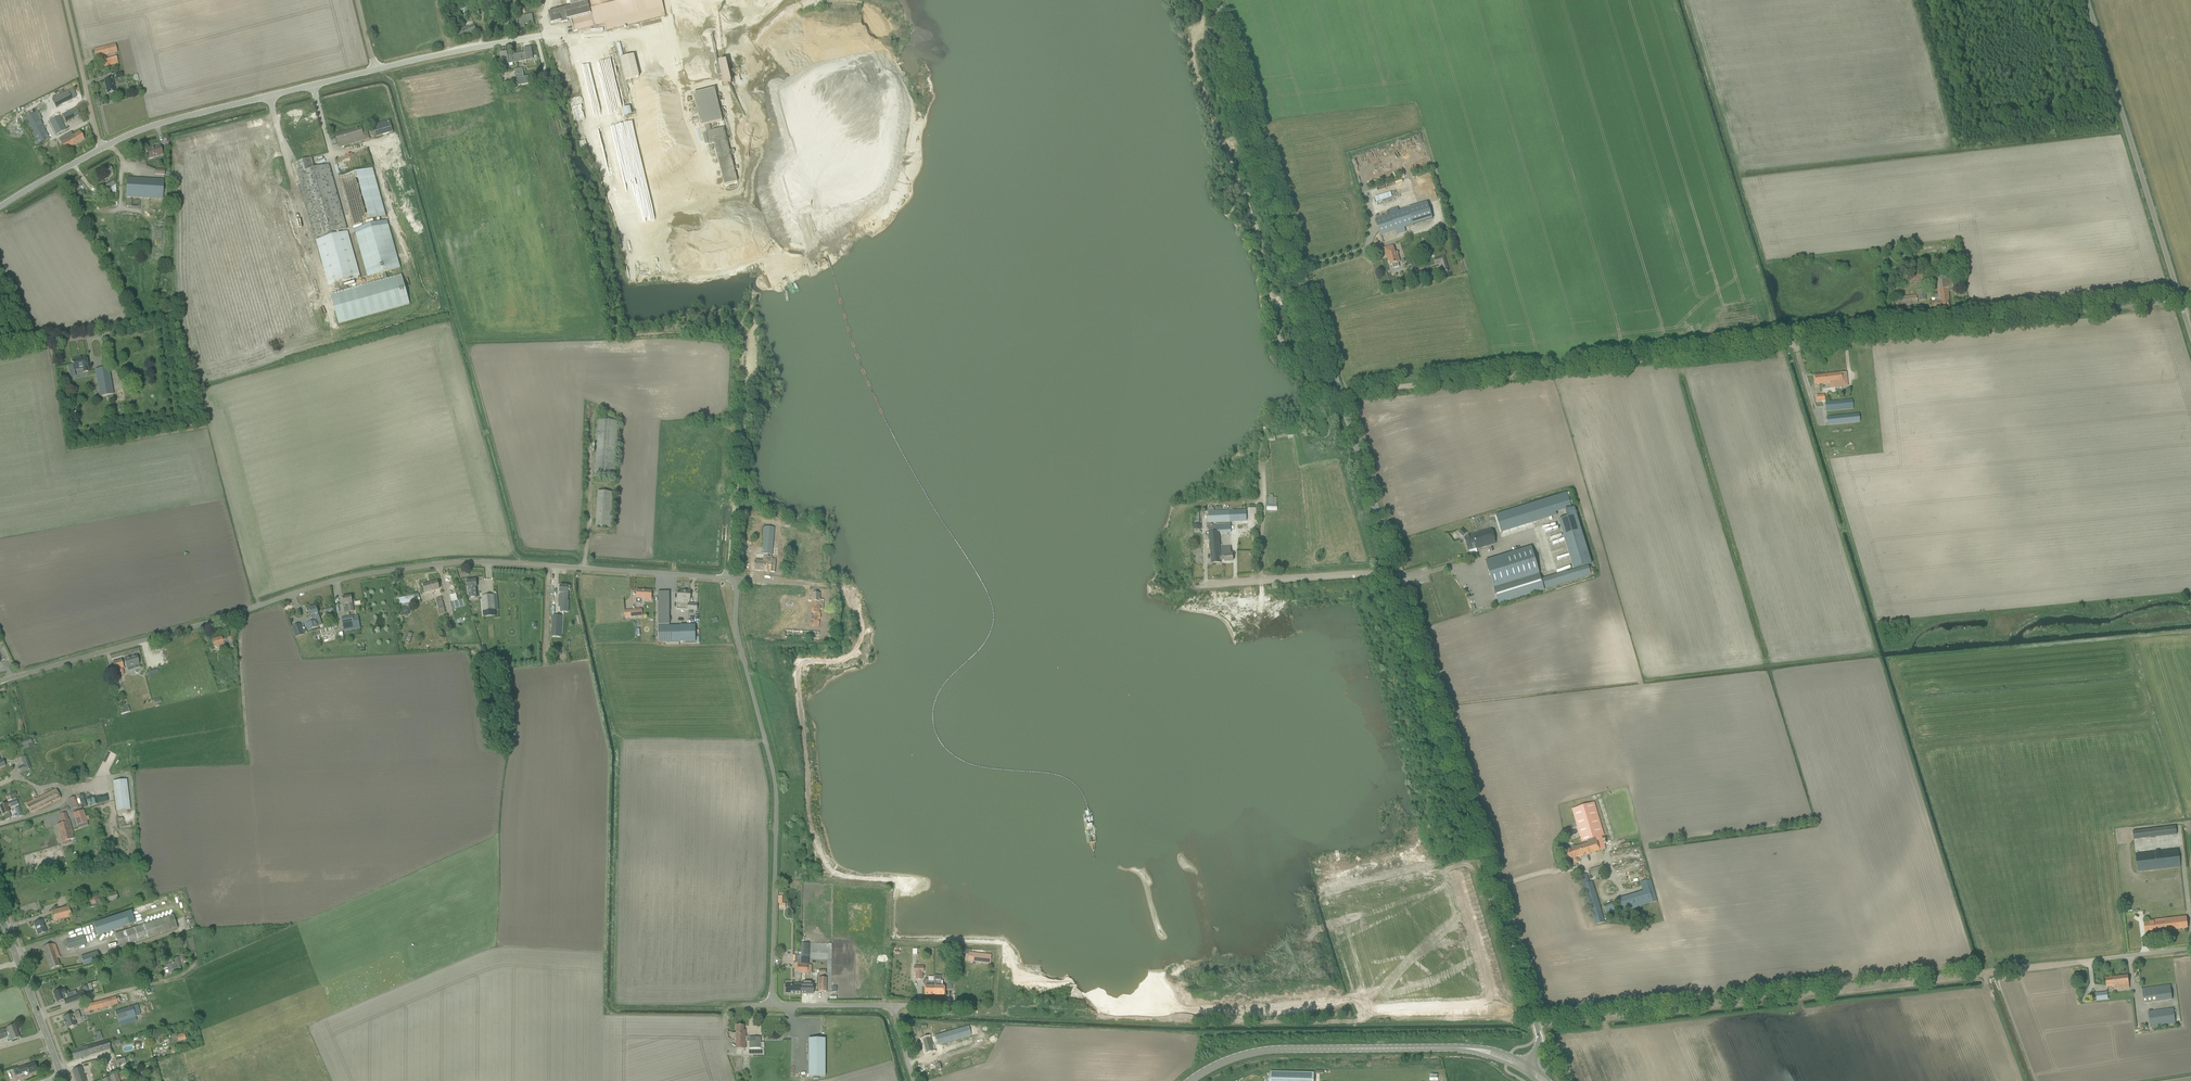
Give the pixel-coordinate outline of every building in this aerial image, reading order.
[(574,32),(604,24),(606,31),(666,16),(661,0),(630,0),(622,2),(622,0),(566,0),(567,4),(570,3),(571,6),(566,7),(567,9),(548,13),(551,25),(561,22),(561,24),(568,22),(568,21),(571,20),(574,32)] [(461,11),(461,14),(468,13),(467,7),(467,3),(458,4),(459,9),(460,9),(460,11),(461,11)] [(516,18),(518,28),(524,27),(524,25),(533,23),(532,15),(516,18)] [(456,29),(460,39),(477,33),(474,25),(468,27),(468,25),(464,27),(465,28),(461,30),(461,28),(456,29)] [(94,50),(96,58),(117,53),(115,45),(94,50)] [(516,55),(517,62),(532,60),(530,49),(524,50),(525,54),(522,54),(516,55)] [(506,53),(500,54),(501,59),(502,65),(508,64),(513,63),(517,62),(516,55),(510,56),(510,57),(507,57),(506,53)] [(620,59),(625,81),(639,77),(634,56),(620,59)] [(101,61),(103,67),(118,63),(116,57),(101,61)] [(719,64),(724,86),(731,84),(726,62),(719,64)] [(517,79),(518,86),(528,84),(527,78),(523,78),(522,75),(523,75),(522,69),(515,70),(516,75),(513,76),(514,80),(517,79)] [(104,81),(107,94),(115,93),(113,79),(104,81)] [(56,107),(77,98),(73,89),(52,98),(56,107)] [(714,143),(724,185),(741,181),(740,179),(736,180),(734,170),(738,169),(737,166),(733,167),(730,154),(729,151),(726,138),(728,138),(727,136),(726,137),(724,128),(711,131),(710,126),(713,129),(717,125),(715,123),(722,122),(715,89),(693,95),(701,127),(705,126),(710,125),(711,131),(707,133),(709,144),(714,143)] [(631,107),(623,109),(625,117),(633,115),(631,107)] [(62,115),(66,122),(80,115),(76,108),(62,115)] [(25,119),(22,121),(24,124),(26,122),(35,140),(36,141),(34,142),(36,145),(38,144),(49,139),(47,134),(41,123),(36,113),(25,119)] [(50,121),(57,135),(66,130),(59,116),(50,121)] [(373,126),(376,137),(393,132),(390,121),(373,125),(373,126)] [(366,127),(336,136),(337,141),(338,144),(340,143),(341,147),(369,139),(367,132),(366,127)] [(669,133),(677,132),(676,128),(663,130),(665,139),(670,138),(669,133)] [(59,140),(65,151),(84,140),(80,132),(73,136),(71,133),(59,140)] [(651,166),(661,163),(652,139),(648,140),(647,138),(644,139),(643,136),(641,137),(639,133),(636,134),(645,162),(649,161),(651,166)] [(147,155),(149,159),(163,155),(160,146),(146,150),(146,152),(145,153),(146,155),(147,155)] [(348,282),(359,280),(331,164),(315,168),(312,158),(295,162),(301,185),(298,186),(299,191),(303,190),(315,239),(317,239),(328,287),(336,285),(338,291),(331,293),(338,323),(410,306),(402,274),(387,278),(385,272),(400,269),(388,221),(355,229),(367,278),(382,274),(384,280),(340,291),(339,288),(349,285),(348,282)] [(100,172),(105,181),(108,179),(106,176),(113,173),(110,166),(100,172)] [(374,168),(340,177),(352,226),(386,217),(374,168)] [(126,197),(163,199),(164,180),(127,178),(126,197)] [(105,186),(107,190),(115,186),(113,181),(105,186)] [(1375,197),(1377,202),(1393,197),(1391,192),(1375,197)] [(1427,203),(1376,218),(1381,234),(1432,219),(1427,203)] [(1392,264),(1393,269),(1394,269),(1394,268),(1399,267),(1398,263),(1400,262),(1397,252),(1395,253),(1393,246),(1383,248),(1386,256),(1387,259),(1388,258),(1390,265),(1392,264)] [(1445,259),(1435,262),(1439,276),(1449,273),(1445,259)] [(1910,276),(1911,284),(1925,282),(1924,274),(1910,276)] [(1929,305),(1930,310),(1950,308),(1949,303),(1948,289),(1953,288),(1952,276),(1937,277),(1939,302),(1929,303),(1929,305)] [(1896,297),(1897,305),(1918,303),(1917,295),(1896,297)] [(82,367),(83,372),(88,371),(86,357),(81,358),(82,359),(72,360),(74,369),(82,367)] [(96,375),(100,397),(113,394),(110,373),(109,368),(95,370),(96,375)] [(1830,383),(1830,388),(1848,386),(1846,372),(1814,376),(1815,385),(1830,383)] [(1825,402),(1826,412),(1854,409),(1853,399),(1825,402)] [(1827,417),(1827,426),(1860,422),(1859,414),(1827,417)] [(593,476),(615,478),(619,422),(597,420),(593,476)] [(597,491),(596,526),(611,527),(612,492),(597,491)] [(1567,493),(1496,515),(1501,533),(1556,516),(1555,513),(1571,508),(1567,493)] [(1258,517),(1258,508),(1249,508),(1249,518),(1258,517)] [(1591,564),(1574,508),(1565,511),(1567,518),(1558,521),(1573,570),(1591,564)] [(1230,512),(1230,522),(1241,522),(1242,511),(1230,512)] [(1208,512),(1208,523),(1230,522),(1230,512),(1208,512)] [(1217,525),(1218,531),(1220,531),(1220,533),(1231,533),(1230,524),(1217,525)] [(1221,562),(1220,560),(1220,555),(1218,531),(1217,525),(1208,525),(1209,527),(1212,563),(1221,562)] [(771,527),(768,527),(766,554),(769,555),(772,555),(772,552),(774,528),(771,527)] [(1463,537),(1467,533),(1462,528),(1458,532),(1463,537)] [(1491,528),(1472,534),(1473,536),(1464,538),(1468,551),(1476,549),(1476,550),(1496,544),(1491,528)] [(1531,547),(1486,561),(1494,588),(1539,574),(1531,547)] [(1225,560),(1225,562),(1233,561),(1232,554),(1231,554),(1231,551),(1221,551),(1222,555),(1220,555),(1220,560),(1225,560)] [(754,570),(764,571),(766,557),(763,557),(756,557),(756,561),(755,561),(754,570)] [(766,557),(764,571),(775,572),(775,567),(776,562),(776,560),(772,559),(772,557),(769,557),(766,557)] [(1567,572),(1542,580),(1545,589),(1591,575),(1588,567),(1574,571),(1568,573),(1567,572)] [(1539,574),(1494,588),(1499,604),(1544,590),(1539,574)] [(476,580),(466,581),(467,588),(468,588),(469,598),(477,598),(476,587),(477,587),(476,580)] [(423,585),(425,593),(439,589),(437,582),(423,585)] [(559,594),(559,604),(561,604),(561,607),(568,608),(568,606),(569,601),(567,601),(568,586),(560,586),(559,592),(560,592),(560,594),(559,594)] [(645,600),(651,600),(652,591),(636,590),(636,598),(645,599),(645,600)] [(677,600),(690,601),(690,591),(678,590),(677,600)] [(669,592),(658,592),(658,597),(658,626),(669,626),(669,592)] [(811,626),(819,627),(820,609),(823,609),(824,600),(820,600),(820,593),(812,593),(811,626)] [(398,599),(399,605),(420,601),(419,594),(398,599)] [(483,611),(499,610),(497,595),(490,596),(481,597),(483,611)] [(351,596),(342,597),(343,603),(344,604),(343,604),(344,607),(346,607),(347,609),(349,609),(349,612),(354,611),(352,601),(351,596)] [(436,599),(440,614),(446,613),(442,597),(436,599)] [(450,603),(452,610),(467,605),(465,599),(450,603)] [(316,607),(309,609),(310,613),(310,615),(311,615),(313,621),(309,623),(311,629),(315,628),(319,627),(316,619),(320,617),(318,612),(316,607)] [(401,609),(400,612),(401,614),(402,616),(405,617),(407,616),(409,614),(410,612),(409,609),(408,608),(405,607),(403,608),(401,609)] [(624,611),(625,618),(629,617),(643,616),(642,609),(628,610),(624,611)] [(341,618),(344,631),(360,628),(358,615),(341,618)] [(553,616),(552,633),(560,634),(561,621),(561,617),(553,616)] [(292,627),(295,638),(304,635),(300,624),(292,627)] [(658,642),(695,642),(695,625),(669,626),(658,626),(658,642)] [(784,637),(819,640),(819,633),(785,631),(784,637)] [(405,642),(409,644),(413,634),(409,632),(405,642)] [(219,646),(220,651),(225,650),(224,645),(229,644),(230,648),(235,647),(233,636),(222,639),(222,637),(212,639),(214,647),(219,646)] [(137,655),(124,659),(123,660),(124,663),(125,663),(127,668),(134,666),(135,669),(140,668),(139,665),(137,655)] [(119,670),(121,677),(125,675),(123,669),(124,669),(121,660),(113,662),(115,671),(119,670)] [(138,676),(132,678),(136,688),(141,687),(138,676)] [(120,708),(122,714),(130,712),(129,706),(120,708)] [(19,742),(21,746),(32,743),(31,738),(19,742)] [(18,768),(20,773),(26,771),(31,769),(26,756),(21,758),(24,766),(18,768)] [(113,781),(117,811),(131,809),(126,779),(113,781)] [(26,804),(30,813),(60,799),(56,789),(26,804)] [(68,800),(71,810),(81,806),(78,807),(74,798),(68,800)] [(0,806),(5,820),(11,818),(8,808),(12,807),(19,804),(17,800),(6,804),(5,804),(0,806)] [(1564,851),(1566,861),(1605,849),(1602,839),(1601,836),(1604,835),(1594,803),(1572,809),(1576,822),(1572,823),(1574,828),(1577,827),(1582,842),(1587,840),(1588,843),(1569,849),(1570,849),(1569,850),(1564,851)] [(83,810),(73,813),(77,826),(87,822),(83,810)] [(65,822),(57,825),(63,842),(70,840),(73,839),(71,834),(73,833),(68,819),(67,819),(65,813),(60,815),(62,821),(65,820),(65,822)] [(2132,832),(2133,840),(2176,835),(2175,826),(2132,832)] [(2135,854),(2138,872),(2157,870),(2158,872),(2180,869),(2178,849),(2135,854)] [(1589,870),(1592,878),(1605,874),(1603,866),(1589,870)] [(1580,877),(1582,885),(1590,883),(1587,874),(1580,877)] [(1621,911),(1658,902),(1652,879),(1641,882),(1644,892),(1617,898),(1621,911)] [(1590,883),(1582,885),(1595,925),(1605,922),(1601,909),(1592,882),(1590,883)] [(87,899),(88,905),(96,903),(96,904),(118,899),(116,891),(87,899)] [(1603,907),(1606,914),(1615,909),(1612,903),(1603,907)] [(69,918),(71,927),(78,925),(74,906),(51,912),(54,922),(69,918)] [(134,910),(97,924),(102,937),(138,923),(134,910)] [(173,915),(115,934),(119,947),(177,928),(173,915)] [(2145,928),(2145,933),(2188,928),(2188,923),(2186,916),(2150,920),(2150,923),(2144,924),(2145,928)] [(34,923),(38,934),(47,931),(43,920),(34,923)] [(66,940),(69,949),(86,944),(84,935),(66,940)] [(48,946),(43,947),(51,969),(56,967),(59,966),(60,966),(57,958),(52,944),(48,946)] [(81,957),(84,966),(100,960),(97,951),(81,957)] [(969,961),(990,963),(991,955),(970,953),(969,961)] [(182,965),(191,962),(190,959),(185,960),(183,954),(179,955),(180,957),(174,958),(176,962),(163,965),(164,969),(167,968),(169,974),(172,973),(172,972),(181,969),(180,965),(182,964),(182,965)] [(916,979),(922,979),(922,972),(924,972),(923,967),(914,967),(914,972),(916,972),(916,979)] [(2128,976),(2106,978),(2107,987),(2114,986),(2115,989),(2120,989),(2119,985),(2129,984),(2128,976)] [(923,982),(923,983),(923,984),(924,984),(924,985),(925,985),(925,995),(934,995),(934,985),(934,981),(929,982),(928,981),(928,980),(927,979),(925,979),(924,980),(923,980),(923,981),(923,982)] [(934,985),(934,995),(944,995),(944,985),(941,985),(941,981),(934,981),(934,985)] [(785,993),(800,994),(800,984),(794,984),(794,985),(785,985),(785,993)] [(814,994),(815,984),(814,984),(800,984),(800,994),(814,994)] [(2142,989),(2144,1003),(2172,999),(2170,985),(2142,989)] [(64,1000),(65,1004),(86,997),(84,991),(76,993),(77,995),(68,998),(64,989),(54,993),(57,1002),(64,1000)] [(2096,994),(2097,1002),(2108,1001),(2107,992),(2096,994)] [(83,1006),(85,1012),(118,1003),(116,997),(83,1006)] [(115,1011),(119,1022),(141,1015),(138,1005),(115,1011)] [(2148,1012),(2150,1027),(2176,1023),(2173,1008),(2148,1012)] [(66,1025),(67,1029),(69,1028),(70,1028),(73,1027),(73,1026),(76,1025),(74,1021),(81,1018),(78,1011),(74,1013),(75,1014),(72,1015),(63,1018),(64,1021),(65,1025),(66,1025)] [(0,1031),(0,1040),(6,1037),(5,1034),(9,1032),(12,1040),(19,1037),(15,1025),(7,1028),(8,1028),(3,1030),(0,1031)] [(934,1036),(939,1053),(943,1052),(941,1049),(944,1048),(943,1044),(961,1039),(962,1041),(964,1040),(964,1038),(978,1034),(976,1026),(973,1027),(972,1025),(934,1036)] [(743,1026),(736,1026),(736,1033),(736,1039),(736,1048),(746,1048),(746,1042),(750,1042),(750,1049),(764,1049),(764,1043),(761,1043),(761,1037),(745,1037),(745,1030),(743,1030),(743,1026)] [(94,1037),(95,1041),(102,1039),(100,1031),(96,1032),(97,1036),(94,1037)] [(184,1033),(177,1035),(178,1041),(186,1039),(184,1033)] [(764,1037),(764,1047),(798,1048),(798,1038),(764,1037)] [(922,1040),(926,1054),(934,1051),(930,1037),(922,1040)] [(825,1038),(809,1038),(809,1076),(825,1076),(825,1038)] [(72,1051),(75,1060),(80,1059),(93,1054),(93,1055),(110,1049),(108,1041),(77,1049),(72,1051)] [(116,1061),(118,1066),(127,1063),(125,1058),(116,1061)] [(14,1070),(13,1070),(15,1077),(16,1076),(21,1074),(20,1073),(28,1070),(29,1074),(37,1070),(35,1063),(30,1065),(27,1066),(26,1065),(18,1068),(14,1070)] [(76,1080),(86,1080),(85,1077),(81,1067),(77,1069),(72,1071),(76,1080)] [(1270,1072),(1270,1080),(1314,1080),(1314,1073),(1270,1072)]
